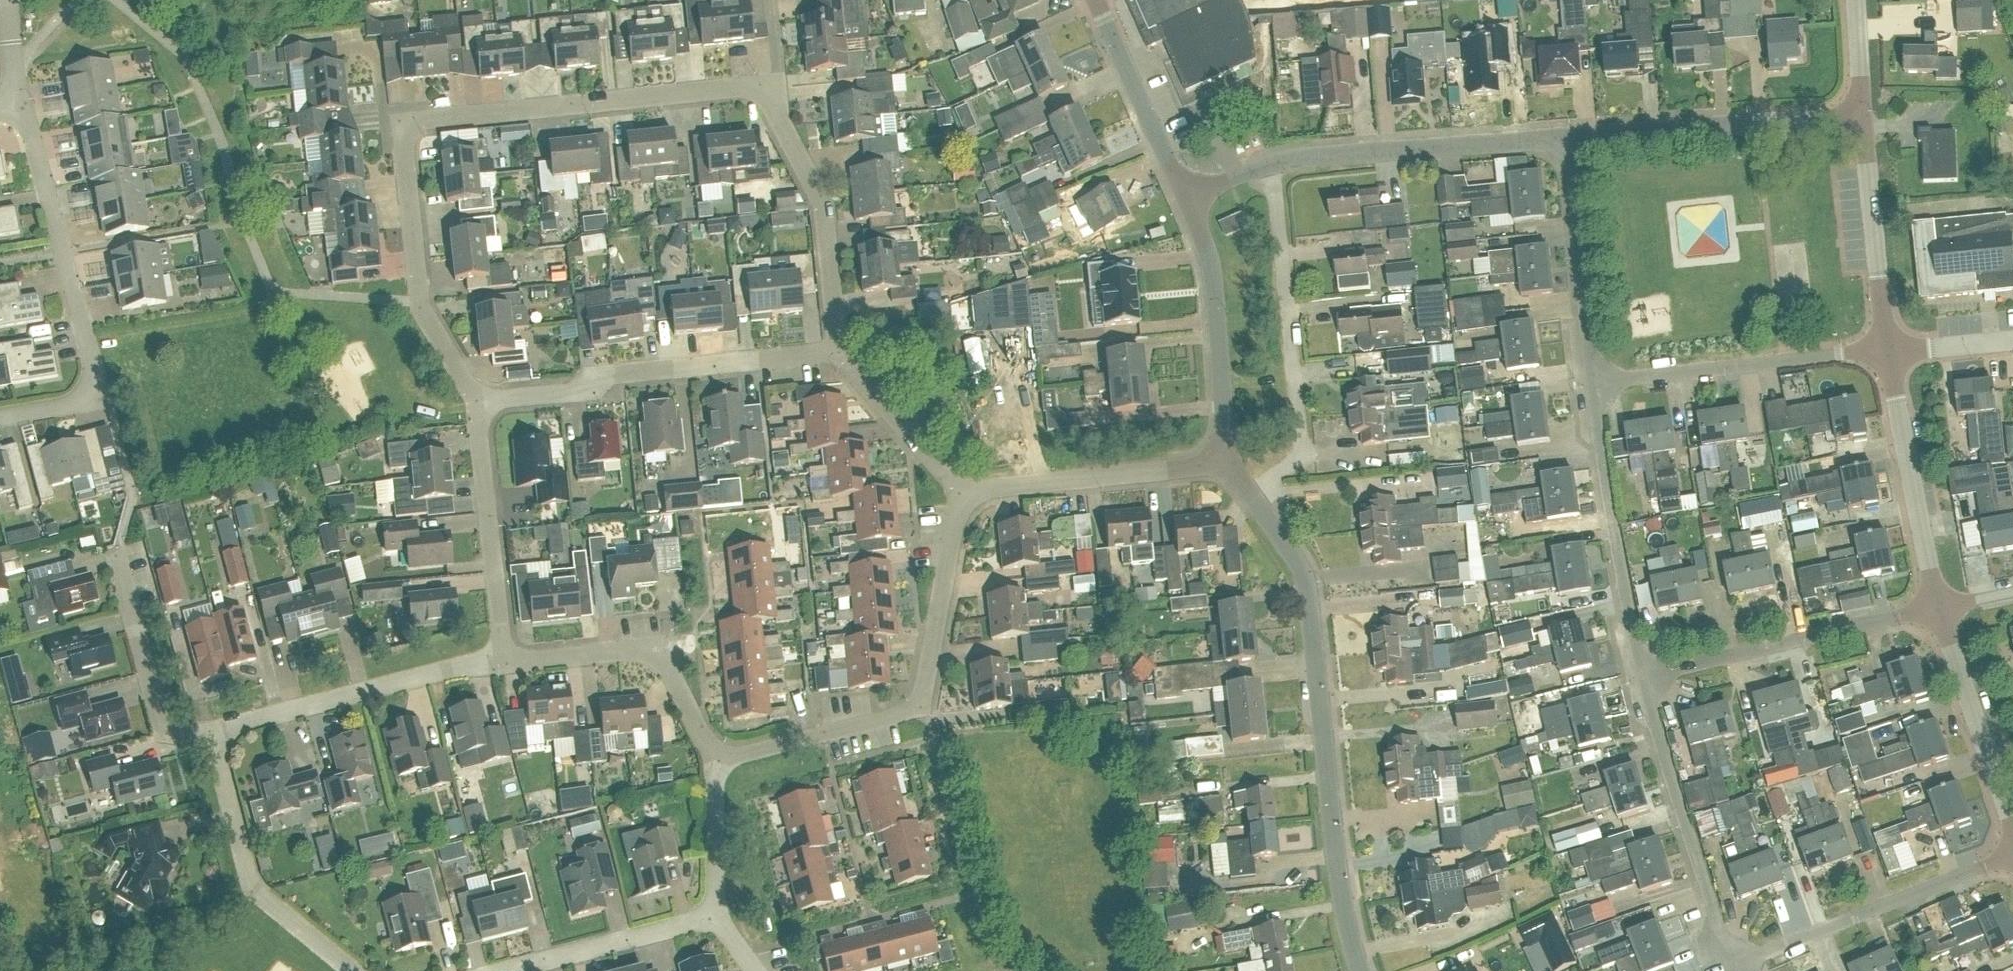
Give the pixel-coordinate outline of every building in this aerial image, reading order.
[(702,48),(727,45),(724,7),(703,9),(702,0),(685,0),(687,24),(699,23),(702,48)] [(724,7),(727,45),(752,43),(750,18),(764,17),(763,0),(737,0),(737,6),(724,7)] [(892,0),(894,17),(925,14),(924,5),(919,6),(918,0),(893,0),(892,0)] [(1003,16),(981,25),(988,43),(1019,31),(1012,14),(1035,5),(1033,0),(996,0),(1003,16)] [(1254,43),(1250,21),(1241,0),(1125,0),(1148,51),(1164,44),(1187,95),(1257,63),(1254,43)] [(1389,1),(1390,10),(1406,9),(1406,6),(1405,0),(1398,0),(1389,1)] [(1590,53),(1586,0),(1562,0),(1565,33),(1559,34),(1560,55),(1542,56),(1543,67),(1537,68),(1539,89),(1563,87),(1562,82),(1580,81),(1577,54),(1590,53)] [(1626,16),(1627,30),(1627,38),(1618,38),(1619,51),(1604,52),(1606,78),(1637,76),(1636,50),(1654,48),(1652,14),(1651,14),(1650,0),(1630,0),(1631,15),(1626,16)] [(1710,69),(1726,68),(1720,0),(1705,0),(1707,22),(1694,23),(1695,24),(1695,28),(1674,30),(1675,43),(1677,72),(1710,69)] [(1763,18),(1762,0),(1721,0),(1722,21),(1763,18)] [(805,47),(844,43),(842,28),(859,27),(857,1),(818,5),(819,19),(802,20),(805,47)] [(1378,1),(1366,2),(1367,12),(1379,11),(1378,1)] [(1389,1),(1378,1),(1379,11),(1390,10),(1389,1)] [(1366,2),(1355,3),(1356,13),(1367,12),(1366,2)] [(1355,3),(1343,4),(1344,14),(1346,14),(1356,13),(1355,3)] [(1959,36),(1982,35),(1980,3),(1958,4),(1959,36)] [(1332,4),(1320,5),(1321,15),(1332,15),(1332,4)] [(1343,4),(1332,4),(1332,15),(1344,14),(1343,4)] [(1320,5),(1309,6),(1309,16),(1321,15),(1320,5)] [(968,6),(944,14),(955,44),(978,36),(968,6)] [(1309,6),(1297,7),(1298,17),(1309,16),(1309,6)] [(661,9),(663,25),(649,26),(653,63),(675,61),(672,34),(685,33),(682,7),(661,9)] [(1286,7),(1274,8),(1275,19),(1286,18),(1286,7)] [(1297,7),(1286,7),(1286,18),(1298,17),(1297,7)] [(1274,8),(1263,9),(1263,20),(1275,19),(1274,8)] [(1263,9),(1245,10),(1250,21),(1263,20),(1263,9)] [(1369,40),(1392,38),(1390,10),(1367,12),(1369,40)] [(628,39),(631,66),(653,63),(649,26),(636,28),(635,12),(614,14),(617,40),(628,39)] [(1356,13),(1346,14),(1348,42),(1369,40),(1367,12),(1356,13)] [(573,19),(575,34),(574,34),(578,72),(600,69),(597,42),(609,41),(607,15),(573,19)] [(422,40),(426,79),(449,77),(447,56),(462,54),(458,17),(433,20),(434,32),(433,32),(434,39),(422,40)] [(503,79),(499,42),(486,44),(484,18),(463,21),(466,56),(478,54),(481,82),(503,79)] [(1280,21),(1284,41),(1302,37),(1298,18),(1280,21)] [(553,47),(556,74),(578,72),(574,34),(562,36),(560,20),(539,22),(542,48),(553,47)] [(400,61),(402,82),(426,79),(422,40),(409,41),(408,34),(407,22),(380,25),(384,63),(400,61)] [(512,26),(513,41),(499,42),(503,79),(524,77),(521,50),(534,49),(531,23),(512,26)] [(1799,40),(1799,39),(1798,26),(1768,28),(1769,41),(1771,72),(1787,71),(1787,64),(1801,63),(1800,55),(1803,55),(1803,52),(1804,51),(1803,40),(1799,40)] [(1484,43),(1463,45),(1465,66),(1470,65),(1471,76),(1469,76),(1471,98),(1500,96),(1498,69),(1511,68),(1508,33),(1484,35),(1484,43)] [(1004,75),(1008,84),(1055,63),(1043,36),(1000,56),(1008,73),(1004,75)] [(1394,108),(1414,106),(1414,102),(1424,101),(1422,71),(1448,68),(1445,36),(1408,39),(1409,52),(1393,54),(1395,82),(1392,83),(1394,108)] [(1904,52),(1904,74),(1936,75),(1936,82),(1956,82),(1957,62),(1938,61),(1938,53),(1936,53),(1937,36),(1927,36),(1927,37),(1927,53),(1904,52)] [(1348,63),(1346,38),(1330,39),(1331,59),(1320,60),(1322,81),(1305,83),(1308,109),(1324,107),(1324,110),(1349,108),(1347,88),(1353,88),(1351,63),(1348,63)] [(836,71),(837,84),(863,82),(864,82),(862,56),(845,58),(844,43),(805,47),(808,74),(836,71)] [(959,81),(970,76),(968,71),(997,58),(991,45),(951,64),(959,81)] [(314,64),(312,48),(285,51),(287,67),(314,64)] [(245,57),(247,68),(259,67),(258,55),(245,57)] [(1067,88),(1055,63),(1008,84),(1012,92),(1030,84),(1038,101),(1067,88)] [(71,100),(115,92),(111,64),(67,71),(69,84),(68,85),(71,100)] [(307,92),(346,88),(343,65),(304,69),(307,92)] [(864,98),(831,101),(833,123),(889,117),(887,96),(893,95),(891,79),(864,82),(863,82),(864,98)] [(291,130),(300,129),(326,126),(325,115),(348,112),(346,88),(307,92),(309,116),(289,118),(291,130)] [(120,120),(115,92),(71,100),(73,115),(75,115),(77,128),(81,127),(120,120)] [(960,123),(972,118),(967,107),(955,112),(960,123)] [(1260,117),(1271,116),(1270,107),(1259,109),(1260,117)] [(994,120),(999,132),(1021,122),(1016,110),(994,120)] [(1055,138),(1032,148),(1037,160),(1089,137),(1077,111),(1048,124),(1055,138)] [(176,113),(165,115),(166,124),(178,122),(176,113)] [(889,117),(833,123),(836,145),(868,142),(870,157),(898,154),(894,117),(889,117)] [(85,155),(130,147),(125,119),(120,120),(81,127),(83,139),(82,140),(85,155)] [(1026,133),(1021,122),(999,132),(1005,144),(1026,133)] [(321,163),(361,159),(358,137),(327,140),(326,126),(300,129),(301,142),(319,141),(321,163)] [(529,128),(500,131),(502,145),(530,142),(529,128)] [(1932,135),(1932,131),(1918,132),(1919,145),(1922,145),(1924,184),(1958,183),(1956,134),(1932,135)] [(654,169),(655,180),(690,177),(687,150),(676,151),(674,133),(650,136),(654,169)] [(655,180),(654,169),(650,136),(628,138),(629,150),(617,151),(621,185),(640,183),(643,188),(653,187),(655,180)] [(729,140),(733,174),(734,187),(748,186),(748,184),(771,181),(768,152),(754,153),(753,137),(729,140)] [(1089,137),(1038,160),(1042,170),(1057,164),(1064,178),(1072,175),(1101,162),(1089,137)] [(719,175),(733,174),(729,140),(706,142),(708,160),(697,161),(700,189),(720,187),(719,175)] [(444,182),(494,176),(492,162),(488,162),(486,141),(459,144),(460,156),(442,158),(444,182)] [(573,144),(576,177),(590,176),(591,188),(612,186),(609,158),(598,159),(596,141),(573,144)] [(563,179),(576,177),(573,144),(549,146),(551,166),(540,167),(543,195),(565,192),(563,179)] [(134,175),(134,174),(130,147),(85,155),(87,170),(89,170),(91,183),(96,182),(95,182),(134,175)] [(853,197),(892,193),(890,174),(900,173),(898,154),(870,157),(870,158),(863,158),(864,170),(850,171),(853,197)] [(315,201),(340,198),(339,185),(363,183),(361,159),(321,163),(323,178),(312,179),(315,201)] [(99,210),(144,202),(139,174),(134,174),(134,175),(95,182),(96,182),(98,194),(96,194),(99,210)] [(1454,181),(1439,182),(1441,209),(1457,207),(1471,206),(1484,204),(1544,198),(1541,175),(1510,179),(1511,190),(1504,191),(1503,187),(1482,189),(1483,192),(1456,195),(1454,181)] [(494,176),(444,182),(447,204),(459,203),(460,214),(493,210),(491,191),(492,191),(495,187),(494,176)] [(202,180),(187,183),(189,194),(204,192),(202,180)] [(999,213),(1004,211),(1005,213),(1030,201),(1032,206),(1055,196),(1049,184),(1028,193),(1024,186),(993,200),(999,213)] [(1088,199),(1068,208),(1083,240),(1094,234),(1127,219),(1112,187),(1088,199)] [(1359,194),(1359,191),(1340,193),(1340,197),(1328,198),(1330,219),(1361,216),(1361,209),(1381,206),(1379,192),(1359,194)] [(778,212),(778,215),(808,212),(798,193),(794,195),(794,194),(775,197),(777,212),(778,212)] [(892,193),(853,197),(855,223),(869,221),(870,233),(906,229),(904,212),(894,213),(892,193)] [(198,196),(188,202),(193,212),(204,207),(198,196)] [(1054,208),(1059,206),(1055,196),(1032,206),(1030,201),(1005,213),(1007,218),(1014,214),(1023,234),(1043,226),(1038,216),(1054,208)] [(338,236),(376,232),(374,208),(342,212),(340,198),(315,201),(302,202),(304,217),(322,215),(325,237),(338,236)] [(1484,204),(1471,206),(1472,220),(1514,215),(1515,224),(1546,221),(1544,198),(1484,204)] [(500,203),(502,214),(520,212),(519,200),(502,202),(502,203),(500,203)] [(144,202),(99,210),(101,225),(103,225),(105,238),(148,231),(144,202)] [(1368,232),(1383,230),(1407,228),(1405,206),(1366,211),(1368,232)] [(20,235),(15,209),(0,212),(0,238),(20,235)] [(782,216),(771,217),(772,229),(784,228),(782,216)] [(1241,232),(1248,229),(1242,217),(1220,226),(1226,239),(1241,232)] [(1913,225),(1919,282),(1921,302),(1979,296),(1979,295),(1995,293),(1995,295),(2012,294),(2012,219),(2007,220),(2006,217),(1935,224),(1935,223),(1913,225)] [(453,259),(486,255),(485,241),(497,239),(494,219),(461,222),(462,234),(450,235),(453,259)] [(593,220),(583,221),(584,235),(595,234),(593,220)] [(708,237),(726,235),(724,222),(707,224),(708,237)] [(1449,245),(1476,242),(1475,225),(1447,228),(1449,245)] [(1396,229),(1397,239),(1414,238),(1413,228),(1396,229)] [(338,236),(325,237),(327,261),(330,261),(331,274),(333,286),(359,284),(358,272),(356,257),(379,255),(376,232),(338,236)] [(860,272),(898,269),(898,267),(918,265),(916,244),(911,245),(910,233),(885,235),(886,247),(858,250),(860,272)] [(589,252),(611,250),(609,235),(587,237),(589,252)] [(204,266),(226,262),(214,239),(200,241),(204,266)] [(1451,264),(1479,260),(1477,244),(1449,248),(1451,264)] [(177,272),(169,245),(164,247),(171,274),(177,272)] [(116,284),(161,276),(156,248),(113,255),(115,268),(114,268),(116,284)] [(1492,278),(1551,272),(1549,249),(1489,255),(1492,278)] [(1365,254),(1365,251),(1346,253),(1346,256),(1334,257),(1336,278),(1368,275),(1367,268),(1387,266),(1385,251),(1365,254)] [(488,268),(486,255),(453,259),(455,282),(467,281),(468,292),(502,289),(510,287),(508,265),(488,268)] [(790,276),(772,278),(776,315),(803,313),(801,290),(814,289),(811,258),(788,260),(790,276)] [(769,321),(769,316),(776,315),(772,278),(771,261),(753,263),(753,267),(732,269),(734,296),(749,294),(752,323),(769,321)] [(1391,290),(1416,287),(1414,264),(1388,267),(1391,290)] [(207,297),(235,295),(233,265),(205,267),(207,297)] [(1113,265),(1087,268),(1089,292),(1101,291),(1105,327),(1104,327),(1104,328),(1139,325),(1139,323),(1138,323),(1133,274),(1134,274),(1134,273),(1133,273),(1114,275),(1113,265)] [(898,269),(860,272),(863,295),(890,292),(892,304),(917,301),(915,279),(899,280),(898,269)] [(565,271),(549,273),(550,283),(566,281),(565,271)] [(1522,298),(1554,295),(1551,272),(1492,278),(1493,288),(1521,285),(1522,298)] [(161,276),(116,284),(119,299),(120,299),(122,312),(166,304),(161,276)] [(1370,288),(1368,276),(1338,279),(1340,292),(1370,288)] [(612,309),(618,344),(643,340),(640,321),(656,319),(651,280),(628,283),(630,295),(624,296),(626,307),(612,309)] [(706,280),(693,281),(698,335),(721,332),(719,308),(731,307),(729,283),(706,285),(706,280)] [(673,337),(698,335),(693,281),(680,283),(681,288),(658,290),(660,314),(671,313),(673,337)] [(1419,323),(1445,321),(1442,286),(1416,289),(1419,323)] [(13,287),(0,289),(0,330),(43,322),(39,297),(15,301),(13,287)] [(618,344),(612,309),(610,293),(573,298),(578,328),(589,327),(592,348),(618,344)] [(478,334),(511,331),(529,329),(528,315),(522,315),(519,295),(491,298),(492,309),(475,311),(478,334)] [(1482,300),(1454,304),(1457,320),(1485,316),(1482,300)] [(1404,337),(1402,308),(1381,310),(1381,315),(1372,316),(1371,310),(1352,312),(1352,315),(1339,317),(1342,339),(1358,337),(1359,350),(1365,353),(1371,353),(1376,348),(1375,340),(1404,337)] [(1048,349),(1057,349),(1053,310),(1030,312),(1034,351),(1036,351),(1043,350),(1048,349)] [(1512,313),(1514,323),(1531,320),(1529,310),(1512,313)] [(1487,330),(1485,316),(1457,320),(1459,334),(1487,330)] [(1476,346),(1477,355),(1537,347),(1534,324),(1502,329),(1504,342),(1476,346)] [(1441,330),(1425,332),(1426,344),(1442,342),(1441,330)] [(511,331),(478,334),(480,358),(492,356),(493,368),(527,365),(524,343),(513,344),(511,331)] [(28,343),(0,347),(0,387),(1,387),(1,388),(58,378),(54,353),(30,357),(28,343)] [(1049,363),(1081,360),(1080,346),(1057,349),(1048,349),(1049,363)] [(1508,374),(1540,370),(1537,347),(1477,355),(1479,365),(1506,361),(1508,374)] [(1049,367),(1049,363),(1048,349),(1043,350),(1036,351),(1037,368),(1049,367)] [(1427,353),(1390,357),(1392,376),(1429,372),(1456,369),(1454,350),(1427,353)] [(1084,387),(1144,381),(1141,352),(1107,355),(1109,376),(1097,378),(1097,373),(1083,374),(1084,387)] [(507,380),(531,378),(530,370),(507,373),(507,380)] [(1144,381),(1084,387),(1085,400),(1099,398),(1099,394),(1110,393),(1113,414),(1147,410),(1144,381)] [(1358,395),(1348,396),(1350,416),(1410,410),(1410,411),(1427,409),(1430,409),(1428,387),(1384,391),(1383,381),(1357,383),(1358,395)] [(1975,386),(1981,450),(1981,452),(1983,468),(2004,466),(2001,435),(1998,436),(1996,419),(1993,419),(1993,415),(1997,414),(1994,384),(1975,386)] [(787,424),(788,430),(788,434),(790,434),(807,433),(806,427),(846,423),(844,399),(825,401),(823,386),(795,389),(797,404),(804,403),(806,422),(787,424)] [(1971,439),(1973,453),(1981,452),(1981,450),(1975,386),(1956,387),(1959,418),(1969,417),(1971,439)] [(1488,428),(1547,420),(1544,397),(1512,402),(1514,415),(1486,419),(1488,428)] [(1770,434),(1806,429),(1864,419),(1861,400),(1860,401),(1859,397),(1847,399),(1848,401),(1844,401),(1844,403),(1831,405),(1831,402),(1813,405),(1814,407),(1786,412),(1788,421),(1769,424),(1766,404),(1765,404),(1770,434)] [(744,438),(740,399),(708,403),(711,433),(708,433),(710,451),(730,448),(732,466),(762,463),(759,436),(744,438)] [(675,432),(673,406),(643,410),(645,427),(640,428),(643,458),(683,454),(680,431),(675,432)] [(1410,410),(1350,416),(1352,436),(1362,435),(1363,447),(1389,445),(1388,434),(1412,432),(1429,430),(1427,409),(1410,411),(1410,410)] [(1458,410),(1437,412),(1438,427),(1459,425),(1458,410)] [(1744,412),(1721,415),(1730,474),(1740,473),(1736,445),(1748,443),(1744,412)] [(1087,415),(1056,419),(1055,413),(1045,414),(1047,433),(1088,428),(1087,415)] [(1721,476),(1730,474),(1721,415),(1698,418),(1703,449),(1717,447),(1721,476)] [(1864,419),(1806,429),(1807,438),(1827,435),(1829,444),(1836,442),(1836,444),(1850,441),(1850,442),(1854,442),(1855,444),(1866,442),(1866,439),(1867,439),(1864,419)] [(1519,447),(1550,443),(1547,420),(1488,428),(1486,429),(1488,443),(1517,438),(1519,447)] [(1671,422),(1648,425),(1656,484),(1661,517),(1681,514),(1675,475),(1669,470),(1667,455),(1675,453),(1671,422)] [(849,447),(849,446),(846,423),(806,427),(807,433),(808,446),(789,448),(790,458),(810,456),(810,452),(826,450),(849,447)] [(577,483),(604,480),(603,464),(619,462),(615,425),(589,428),(591,444),(573,446),(577,483)] [(1648,486),(1656,484),(1648,425),(1625,429),(1629,460),(1644,458),(1648,486)] [(32,447),(43,444),(39,426),(28,428),(32,447)] [(1469,454),(1468,429),(1439,430),(1440,455),(1469,454)] [(775,442),(791,441),(790,434),(788,434),(788,430),(774,431),(775,442)] [(1412,432),(1388,434),(1389,445),(1413,443),(1412,432)] [(62,448),(72,483),(91,478),(97,498),(121,492),(118,480),(108,482),(95,433),(74,438),(75,445),(62,448)] [(551,477),(547,441),(513,445),(516,473),(514,473),(516,489),(536,486),(538,506),(568,503),(565,476),(551,477)] [(72,483),(62,448),(49,452),(47,445),(26,451),(40,504),(55,500),(52,489),(72,483)] [(412,482),(451,478),(448,455),(421,458),(420,445),(387,448),(390,472),(411,470),(412,481),(412,482)] [(828,473),(868,469),(866,445),(849,446),(849,447),(826,450),(827,468),(809,470),(810,481),(828,479),(828,473)] [(13,492),(19,512),(33,508),(17,446),(0,451),(0,495),(13,492)] [(1473,470),(1500,466),(1498,450),(1470,454),(1473,470)] [(1425,455),(1389,458),(1390,470),(1426,467),(1425,455)] [(1842,477),(1789,487),(1792,503),(1818,499),(1817,498),(1877,487),(1873,468),(1872,468),(1872,467),(1861,469),(1859,469),(1859,470),(1855,470),(1856,471),(1841,474),(1842,477)] [(1997,501),(1993,473),(1992,468),(1948,474),(1952,497),(1980,493),(1982,507),(1980,510),(1981,518),(1984,520),(1985,525),(1982,526),(1987,556),(2006,553),(1997,501)] [(870,493),(868,469),(828,473),(828,479),(830,492),(812,494),(813,504),(832,502),(832,498),(853,496),(853,495),(870,493)] [(1465,469),(1437,472),(1439,491),(1467,488),(1465,469)] [(2006,553),(2012,551),(2012,497),(2009,470),(1993,473),(1997,501),(2006,553)] [(1544,491),(1493,499),(1494,508),(1496,508),(1519,504),(1577,496),(1574,473),(1543,478),(1542,478),(1544,491)] [(1696,477),(1701,508),(1718,506),(1713,475),(1696,477)] [(412,482),(412,481),(392,483),(393,496),(396,520),(427,516),(426,503),(453,500),(451,478),(412,482)] [(273,481),(253,486),(256,498),(276,493),(273,481)] [(666,514),(703,511),(700,485),(664,489),(666,514)] [(1817,498),(1818,499),(1819,506),(1846,501),(1848,512),(1862,509),(1862,510),(1867,510),(1867,511),(1878,509),(1878,506),(1880,505),(1877,487),(1817,498)] [(701,490),(703,510),(721,508),(719,488),(701,490)] [(1475,489),(1478,510),(1492,508),(1490,493),(1476,490),(1475,489)] [(896,515),(893,490),(870,493),(853,495),(853,496),(855,514),(837,516),(838,525),(856,524),(855,519),(896,515)] [(1496,508),(1494,508),(1496,518),(1526,513),(1528,526),(1550,523),(1581,518),(1577,496),(1519,504),(1496,508)] [(353,498),(331,501),(333,520),(355,518),(353,498)] [(1362,536),(1423,530),(1423,529),(1478,524),(1476,513),(1459,514),(1459,511),(1437,512),(1436,498),(1420,500),(1421,506),(1396,508),(1395,500),(1368,503),(1369,515),(1360,516),(1362,536)] [(1778,500),(1741,508),(1746,531),(1758,529),(1757,525),(1775,521),(1776,525),(1783,523),(1778,500)] [(164,526),(177,523),(181,542),(195,539),(186,502),(160,509),(164,526)] [(251,507),(236,511),(240,530),(255,526),(251,507)] [(1152,551),(1148,511),(1126,514),(1131,566),(1153,564),(1156,582),(1167,581),(1169,593),(1181,592),(1178,560),(1166,562),(1165,550),(1152,551)] [(800,512),(785,513),(786,533),(802,532),(800,512)] [(1120,550),(1122,567),(1131,566),(1126,514),(1104,516),(1107,552),(1120,550)] [(1794,535),(1818,530),(1815,514),(1791,519),(1794,535)] [(887,541),(898,540),(896,515),(855,519),(856,524),(857,537),(832,540),(834,551),(840,550),(841,557),(849,557),(874,554),(888,553),(887,541)] [(1195,518),(1201,571),(1210,570),(1208,553),(1224,552),(1227,577),(1240,575),(1237,543),(1220,545),(1217,516),(1195,518)] [(823,527),(823,517),(807,519),(808,529),(823,527)] [(1076,541),(1091,539),(1089,517),(1074,519),(1076,541)] [(1192,572),(1201,571),(1195,518),(1173,521),(1177,557),(1190,555),(1192,572)] [(1649,524),(1647,524),(1648,532),(1650,531),(1651,534),(1662,532),(1661,529),(1663,529),(1662,521),(1659,522),(1659,520),(1648,522),(1649,524)] [(681,538),(693,537),(692,523),(679,525),(681,538)] [(1000,549),(1052,543),(1051,534),(1035,536),(1034,523),(998,527),(1000,549)] [(1707,538),(1722,535),(1719,523),(1704,526),(1707,538)] [(418,539),(416,525),(385,529),(387,553),(408,551),(411,570),(450,566),(448,551),(451,551),(449,536),(418,539)] [(333,527),(320,530),(328,557),(340,554),(333,527)] [(549,541),(564,539),(562,528),(548,530),(549,541)] [(536,542),(548,540),(547,529),(535,530),(536,542)] [(40,541),(37,530),(25,532),(28,544),(40,541)] [(1423,530),(1362,536),(1364,555),(1373,555),(1375,567),(1402,565),(1401,553),(1425,551),(1423,530)] [(1849,553),(1829,557),(1831,565),(1891,553),(1887,534),(1885,535),(1884,531),(1872,534),(1873,536),(1869,537),(1869,538),(1855,541),(1858,556),(1850,558),(1849,553)] [(1741,536),(1753,594),(1775,590),(1769,558),(1756,561),(1750,534),(1741,536)] [(235,535),(221,538),(224,553),(239,549),(235,535)] [(630,550),(635,598),(636,598),(635,588),(657,585),(655,569),(665,568),(665,573),(682,571),(678,539),(652,542),(651,536),(643,537),(644,549),(630,550)] [(1730,599),(1753,594),(1741,536),(1732,538),(1737,564),(1724,567),(1730,599)] [(635,598),(630,550),(628,550),(630,561),(616,562),(615,551),(607,552),(605,538),(588,540),(591,564),(607,562),(611,601),(635,598)] [(1796,553),(1816,549),(1814,538),(1794,542),(1796,553)] [(1037,554),(1053,552),(1052,543),(1000,549),(1002,571),(1038,567),(1037,554)] [(771,572),(772,576),(790,574),(789,565),(771,566),(769,547),(728,551),(730,576),(771,572)] [(1528,569),(1529,579),(1588,570),(1585,547),(1553,552),(1555,565),(1528,569)] [(1678,548),(1669,550),(1680,608),(1703,604),(1697,572),(1683,575),(1678,548)] [(1658,613),(1680,608),(1669,550),(1660,552),(1665,579),(1652,581),(1658,613)] [(233,589),(249,585),(240,552),(224,556),(233,589)] [(1895,572),(1891,553),(1831,565),(1796,572),(1803,602),(1804,602),(1802,594),(1811,593),(1810,589),(1846,582),(1847,585),(1864,581),(1864,578),(1876,576),(1877,576),(1881,576),(1881,578),(1893,575),(1892,572),(1895,572)] [(551,573),(552,584),(556,622),(579,620),(577,595),(590,593),(585,554),(571,555),(573,571),(551,573)] [(850,575),(851,588),(852,594),(892,590),(889,565),(875,567),(874,554),(849,557),(850,564),(830,566),(831,576),(850,575)] [(1099,589),(1112,588),(1108,555),(1096,556),(1099,589)] [(1460,582),(1460,577),(1458,557),(1434,560),(1437,585),(1460,582)] [(9,592),(0,559),(0,595),(9,592)] [(359,562),(347,566),(352,586),(365,583),(359,562)] [(1075,564),(1042,566),(1044,579),(1058,577),(1078,574),(1075,564)] [(556,622),(552,584),(540,586),(539,575),(528,576),(527,567),(510,569),(511,579),(515,578),(518,607),(530,606),(532,625),(556,622)] [(60,585),(55,568),(27,575),(33,598),(39,618),(58,613),(59,617),(83,610),(82,607),(97,603),(91,577),(60,585)] [(1528,569),(1510,572),(1512,581),(1514,581),(1529,579),(1528,569)] [(167,607),(183,603),(174,570),(159,574),(167,607)] [(1560,597),(1592,593),(1588,570),(1529,579),(1514,581),(1516,596),(1559,590),(1560,597)] [(304,599),(314,638),(339,631),(332,603),(347,599),(340,572),(313,580),(317,596),(304,599)] [(773,590),(772,576),(771,572),(730,576),(733,600),(774,596),(774,600),(792,598),(791,588),(773,590)] [(1044,579),(1025,581),(1027,595),(1060,592),(1058,577),(1044,579)] [(1502,582),(1489,584),(1492,605),(1505,603),(1502,582)] [(364,605),(402,601),(400,583),(362,588),(364,605)] [(314,638),(304,599),(291,602),(287,587),(259,594),(266,621),(282,617),(289,644),(314,638)] [(894,613),(892,590),(852,594),(851,588),(832,590),(833,600),(852,598),(854,612),(854,617),(894,613)] [(1441,609),(1466,607),(1464,591),(1440,593),(1441,609)] [(989,619),(1041,614),(1040,605),(1024,607),(1023,593),(987,597),(989,619)] [(413,628),(442,625),(442,623),(458,621),(455,594),(410,598),(413,628)] [(775,614),(774,600),(774,596),(733,600),(735,623),(735,624),(760,621),(760,622),(775,620),(775,624),(795,622),(794,612),(775,614)] [(1171,613),(1207,610),(1206,597),(1170,601),(1171,613)] [(1852,599),(1840,602),(1842,614),(1854,611),(1852,599)] [(1210,638),(1253,633),(1250,605),(1218,608),(1221,628),(1209,629),(1210,638)] [(215,623),(227,670),(256,662),(243,611),(214,619),(215,623)] [(897,638),(894,613),(854,617),(854,612),(835,614),(836,624),(855,622),(857,640),(857,641),(885,638),(885,639),(897,638)] [(1026,624),(1042,622),(1041,614),(989,619),(991,641),(1027,637),(1026,624)] [(1434,649),(1455,646),(1453,627),(1437,629),(1438,640),(1434,641),(1433,630),(1418,631),(1418,632),(1409,633),(1407,620),(1381,622),(1382,634),(1373,635),(1375,655),(1434,649)] [(762,640),(760,622),(760,621),(735,624),(735,623),(719,625),(722,649),(762,645),(763,650),(781,649),(780,638),(762,640)] [(229,677),(227,670),(215,623),(187,631),(201,685),(229,677)] [(1505,650),(1535,642),(1530,623),(1500,631),(1505,650)] [(1554,645),(1527,652),(1529,661),(1587,647),(1582,624),(1551,632),(1554,645)] [(82,646),(78,630),(47,639),(52,658),(67,654),(75,681),(90,677),(89,673),(114,666),(107,639),(82,646)] [(1033,649),(1056,647),(1055,633),(1031,635),(1033,649)] [(1224,665),(1255,662),(1253,633),(1210,638),(1211,645),(1215,645),(1217,666),(1224,665)] [(1497,635),(1455,646),(1434,649),(1375,655),(1376,675),(1386,674),(1387,686),(1413,684),(1412,675),(1437,673),(1437,671),(1450,669),(1450,666),(1487,657),(1501,653),(1497,635)] [(857,641),(857,640),(846,641),(845,637),(825,639),(826,649),(845,647),(846,661),(847,666),(887,662),(885,639),(885,638),(857,641)] [(764,664),(763,650),(762,645),(722,649),(724,673),(765,669),(765,674),(784,672),(783,662),(764,664)] [(816,645),(807,646),(808,656),(817,655),(816,645)] [(1057,661),(1056,647),(1033,649),(1022,650),(1023,665),(1057,661)] [(1562,677),(1593,669),(1587,647),(1529,661),(1531,670),(1558,663),(1562,677)] [(1879,682),(1863,687),(1867,697),(1924,679),(1918,660),(1916,661),(1915,658),(1904,661),(1905,663),(1900,665),(1901,666),(1887,670),(1889,674),(1877,678),(1879,682)] [(890,686),(887,662),(847,666),(846,661),(828,663),(829,673),(847,671),(849,690),(890,686)] [(973,690),(1025,684),(1024,675),(1007,677),(1006,664),(970,668),(973,690)] [(1213,664),(1153,670),(1154,683),(1214,677),(1213,664)] [(767,688),(765,674),(765,669),(724,673),(727,697),(767,693),(768,698),(786,696),(785,686),(767,688)] [(814,670),(817,693),(830,691),(827,669),(814,670)] [(1129,702),(1127,674),(1111,675),(1113,703),(1129,702)] [(1181,694),(1215,690),(1214,677),(1154,683),(1156,701),(1181,698),(1181,694)] [(1867,697),(1854,700),(1856,709),(1884,701),(1885,704),(1897,701),(1899,707),(1913,703),(1913,704),(1917,703),(1918,705),(1929,701),(1928,698),(1929,698),(1924,679),(1867,697)] [(1525,681),(1511,684),(1514,699),(1528,696),(1525,681)] [(1506,683),(1466,690),(1469,703),(1508,696),(1506,683)] [(1027,704),(1026,693),(1025,684),(973,690),(975,712),(1028,706),(1029,718),(1060,715),(1059,701),(1027,704)] [(1218,717),(1261,713),(1258,684),(1227,687),(1229,707),(1217,709),(1218,717)] [(1833,700),(1858,697),(1857,686),(1832,689),(1833,700)] [(1798,687),(1776,693),(1791,750),(1792,750),(1796,767),(1799,778),(1817,774),(1813,759),(1812,755),(1808,756),(1803,737),(1816,734),(1819,730),(1815,717),(1812,715),(1806,717),(1798,687)] [(570,688),(548,691),(553,743),(573,741),(573,735),(575,735),(570,688)] [(545,744),(553,743),(548,691),(525,693),(529,729),(543,727),(545,744)] [(769,712),(768,698),(767,693),(727,697),(729,722),(768,718),(769,722),(789,720),(788,710),(769,712)] [(1776,693),(1754,699),(1769,758),(1792,752),(1791,750),(1776,693)] [(89,712),(85,696),(55,704),(63,733),(82,727),(87,744),(129,733),(121,703),(89,712)] [(1558,696),(1539,700),(1542,712),(1561,708),(1558,696)] [(643,698),(621,701),(627,754),(635,753),(634,736),(647,734),(649,759),(664,757),(661,726),(646,727),(643,698)] [(1545,726),(1547,735),(1605,720),(1600,698),(1561,708),(1542,712),(1545,725),(1545,726)] [(599,703),(602,732),(589,733),(592,765),(607,764),(604,739),(616,738),(618,755),(627,754),(621,701),(599,703)] [(1460,732),(1497,729),(1495,703),(1458,707),(1460,732)] [(487,736),(479,706),(451,714),(456,733),(452,734),(458,758),(477,752),(481,767),(509,759),(502,732),(487,736)] [(1727,706),(1705,712),(1720,770),(1730,768),(1722,740),(1735,737),(1727,706)] [(1542,712),(1528,716),(1531,728),(1545,725),(1542,712)] [(1725,786),(1720,770),(1705,712),(1683,718),(1691,749),(1704,746),(1711,772),(1708,773),(1713,789),(1725,786)] [(1261,713),(1218,717),(1219,725),(1230,724),(1232,743),(1263,740),(1261,713)] [(1868,730),(1862,715),(1837,724),(1842,739),(1868,730)] [(1605,720),(1547,735),(1550,744),(1577,737),(1580,750),(1611,743),(1605,720)] [(527,752),(524,721),(505,723),(512,754),(527,752)] [(1887,760),(1944,742),(1938,723),(1936,724),(1935,721),(1924,725),(1924,727),(1920,728),(1921,729),(1907,734),(1910,743),(1884,751),(1887,760)] [(428,757),(423,740),(417,737),(419,733),(416,722),(398,727),(399,731),(385,735),(395,773),(397,775),(398,778),(417,773),(422,792),(450,785),(442,754),(428,757)] [(576,767),(592,765),(589,733),(575,735),(573,735),(573,741),(576,767)] [(1878,763),(1868,734),(1843,742),(1853,771),(1860,769),(1878,763)] [(56,760),(50,735),(22,743),(28,767),(56,760)] [(1530,755),(1543,752),(1542,746),(1549,744),(1546,735),(1538,737),(1538,738),(1527,741),(1530,755)] [(333,813),(359,806),(353,783),(373,778),(362,736),(331,745),(341,781),(325,785),(333,813)] [(1387,774),(1436,769),(1435,756),(1427,757),(1426,750),(1420,750),(1419,739),(1392,741),(1393,753),(1385,754),(1387,774)] [(1950,760),(1944,742),(1887,760),(1878,763),(1860,769),(1865,785),(1912,769),(1911,765),(1918,762),(1920,769),(1933,765),(1933,766),(1933,767),(1937,766),(1938,768),(1949,764),(1948,761),(1950,760)] [(1222,744),(1185,748),(1186,760),(1223,757),(1222,744)] [(1520,748),(1499,755),(1504,770),(1525,763),(1520,748)] [(1828,755),(1832,770),(1844,767),(1841,752),(1828,755)] [(1457,769),(1462,767),(1460,753),(1443,755),(1445,768),(1446,768),(1457,769)] [(117,774),(114,759),(87,766),(94,794),(113,789),(118,806),(162,795),(159,783),(161,783),(156,764),(117,774)] [(291,780),(288,766),(257,774),(268,819),(299,811),(298,805),(321,799),(314,774),(291,780)] [(1446,768),(1445,768),(1446,780),(1463,779),(1462,767),(1457,769),(1446,768)] [(1586,807),(1643,789),(1636,767),(1605,776),(1609,789),(1583,798),(1586,807)] [(1776,768),(1763,772),(1767,787),(1799,778),(1796,767),(1777,772),(1776,768)] [(1838,795),(1852,791),(1845,768),(1830,773),(1838,795)] [(1439,802),(1437,781),(1436,769),(1387,774),(1389,795),(1398,794),(1399,806),(1439,802)] [(867,809),(901,800),(894,773),(859,782),(860,782),(851,784),(855,796),(863,794),(867,809)] [(1810,777),(1801,780),(1806,794),(1805,794),(1812,811),(1832,867),(1854,859),(1843,829),(1838,831),(1828,804),(1821,807),(1810,777)] [(1507,811),(1536,804),(1531,783),(1503,789),(1507,811)] [(1701,783),(1684,787),(1690,813),(1708,809),(1701,783)] [(1905,815),(1909,825),(1966,804),(1959,786),(1957,787),(1956,784),(1945,788),(1946,790),(1942,792),(1942,793),(1929,798),(1932,806),(1905,815)] [(1643,789),(1586,807),(1588,816),(1615,807),(1619,820),(1650,811),(1643,789)] [(1777,820),(1790,815),(1782,791),(1769,796),(1777,820)] [(786,830),(820,821),(816,806),(825,804),(821,792),(813,794),(779,802),(786,830)] [(1249,827),(1273,824),(1270,792),(1234,795),(1236,813),(1247,811),(1249,827)] [(1808,830),(1796,834),(1800,845),(1811,875),(1832,867),(1812,811),(1805,794),(1796,798),(1808,830)] [(1204,819),(1229,818),(1228,796),(1203,798),(1204,819)] [(576,798),(561,800),(563,813),(578,811),(576,798)] [(908,827),(907,826),(901,800),(867,809),(870,824),(862,826),(865,838),(873,836),(874,837),(874,836),(908,827)] [(1736,845),(1723,850),(1730,870),(1741,900),(1763,892),(1736,819),(1737,819),(1732,804),(1722,808),(1734,839),(1736,845)] [(1966,804),(1909,825),(1912,832),(1927,827),(1929,833),(1940,829),(1942,834),(1959,828),(1960,830),(1972,826),(1971,823),(1972,822),(1966,804)] [(480,808),(463,813),(469,837),(486,833),(480,808)] [(1533,808),(1517,813),(1521,829),(1537,824),(1533,808)] [(1703,840),(1727,833),(1720,811),(1696,818),(1703,840)] [(573,820),(578,841),(607,833),(602,813),(573,820)] [(1517,813),(1494,818),(1498,835),(1521,829),(1517,813)] [(1736,819),(1763,892),(1785,884),(1774,855),(1761,859),(1749,826),(1752,824),(1749,815),(1737,819),(1736,819)] [(1494,818),(1462,830),(1464,849),(1474,855),(1485,849),(1498,835),(1494,818)] [(827,848),(827,847),(835,845),(832,833),(824,835),(820,821),(786,830),(793,856),(827,848)] [(877,848),(885,846),(889,860),(923,851),(916,824),(907,826),(908,827),(874,836),(874,837),(877,848)] [(1273,824),(1249,827),(1250,842),(1226,844),(1227,851),(1214,853),(1216,872),(1229,870),(1230,880),(1254,877),(1252,859),(1276,857),(1273,824)] [(163,849),(157,826),(125,834),(124,830),(104,835),(95,850),(110,859),(116,848),(116,847),(129,843),(133,859),(135,858),(137,867),(132,876),(131,874),(118,896),(145,913),(152,901),(155,903),(161,902),(167,892),(165,886),(162,884),(164,881),(163,876),(160,875),(164,867),(174,865),(177,859),(175,851),(169,848),(163,849)] [(1889,875),(1907,868),(1898,847),(1904,845),(1898,827),(1874,836),(1889,875)] [(516,854),(528,851),(522,828),(510,831),(516,854)] [(1554,838),(1559,854),(1580,847),(1576,831),(1554,838)] [(670,890),(663,864),(678,860),(670,832),(655,836),(643,839),(647,854),(632,858),(642,896),(629,899),(629,900),(670,890)] [(847,842),(845,833),(835,836),(837,845),(847,842)] [(316,842),(321,861),(337,857),(331,837),(316,842)] [(1592,864),(1615,857),(1609,840),(1586,847),(1587,849),(1570,854),(1573,863),(1590,858),(1592,864)] [(1609,880),(1666,862),(1659,840),(1629,850),(1633,863),(1606,872),(1609,880)] [(604,910),(601,897),(616,893),(604,848),(578,855),(582,870),(562,876),(573,918),(604,910)] [(830,859),(827,848),(793,856),(784,858),(791,885),(826,876),(822,862),(830,859)] [(1935,848),(1916,855),(1921,868),(1940,861),(1935,848)] [(896,888),(931,879),(923,851),(889,860),(889,861),(881,863),(884,875),(892,872),(896,888)] [(1471,885),(1492,877),(1485,858),(1463,867),(1471,885)] [(677,881),(690,877),(684,860),(672,864),(677,881)] [(1673,884),(1666,862),(1609,880),(1601,883),(1605,897),(1633,888),(1631,884),(1639,881),(1643,894),(1673,884)] [(389,863),(375,866),(378,880),(392,876),(389,863)] [(1463,891),(1464,891),(1464,890),(1471,887),(1470,886),(1464,871),(1436,876),(1434,863),(1408,868),(1410,880),(1400,882),(1404,901),(1463,891)] [(395,954),(430,945),(424,922),(441,918),(429,872),(406,878),(411,900),(383,907),(395,954)] [(834,874),(826,876),(791,885),(798,913),(833,904),(829,888),(837,886),(834,874)] [(491,886),(492,889),(495,903),(504,938),(528,932),(521,906),(532,903),(525,877),(491,886)] [(1471,912),(1503,906),(1499,886),(1467,892),(1471,912)] [(504,938),(495,903),(492,889),(457,898),(463,921),(474,918),(481,944),(504,938)] [(1463,891),(1404,901),(1407,921),(1416,919),(1418,931),(1438,928),(1438,924),(1450,922),(1453,917),(1463,915),(1467,910),(1464,891),(1463,891)] [(1951,900),(1940,904),(1948,925),(1965,918),(1957,897),(1951,900)] [(1168,934),(1201,928),(1196,903),(1163,909),(1168,934)] [(2012,926),(2012,922),(2007,908),(2005,909),(2004,905),(1993,910),(1994,912),(1990,913),(1991,915),(1978,921),(1979,925),(1968,930),(1970,934),(1941,947),(1934,933),(1917,940),(1927,963),(1950,953),(1951,954),(2012,926)] [(1575,933),(1597,925),(1590,907),(1568,914),(1575,933)] [(901,927),(910,962),(938,954),(929,920),(928,920),(926,912),(914,915),(916,923),(901,927)] [(1539,946),(1551,970),(1564,970),(1575,966),(1552,916),(1519,931),(1529,951),(1539,946)] [(910,962),(901,927),(887,931),(885,923),(873,926),(884,968),(910,962)] [(1624,945),(1598,955),(1603,969),(1666,945),(1658,924),(1628,935),(1632,946),(1625,949),(1624,945)] [(884,968),(873,926),(861,929),(863,937),(848,941),(856,970),(874,970),(884,968)] [(1225,954),(1261,947),(1264,963),(1288,958),(1282,926),(1221,937),(1225,954)] [(1951,954),(1954,962),(1963,958),(1978,951),(1980,955),(1991,950),(1993,956),(2006,950),(2007,951),(2010,950),(2011,951),(2012,951),(2012,926),(1951,954)] [(1598,945),(1593,931),(1570,939),(1575,954),(1598,945)] [(848,941),(833,945),(831,937),(819,940),(821,948),(824,960),(827,970),(856,970),(848,941)] [(1616,964),(1619,970),(1663,970),(1674,967),(1666,945),(1616,964)] [(815,950),(812,950),(815,963),(818,962),(824,960),(821,948),(815,950)] [(1870,961),(1875,970),(1900,970),(1892,951),(1870,961)] [(1288,958),(1264,963),(1236,967),(1237,970),(1290,970),(1288,958)] [(713,960),(680,969),(680,970),(716,970),(713,960)] [(1870,961),(1849,970),(1875,970),(1870,961)]
